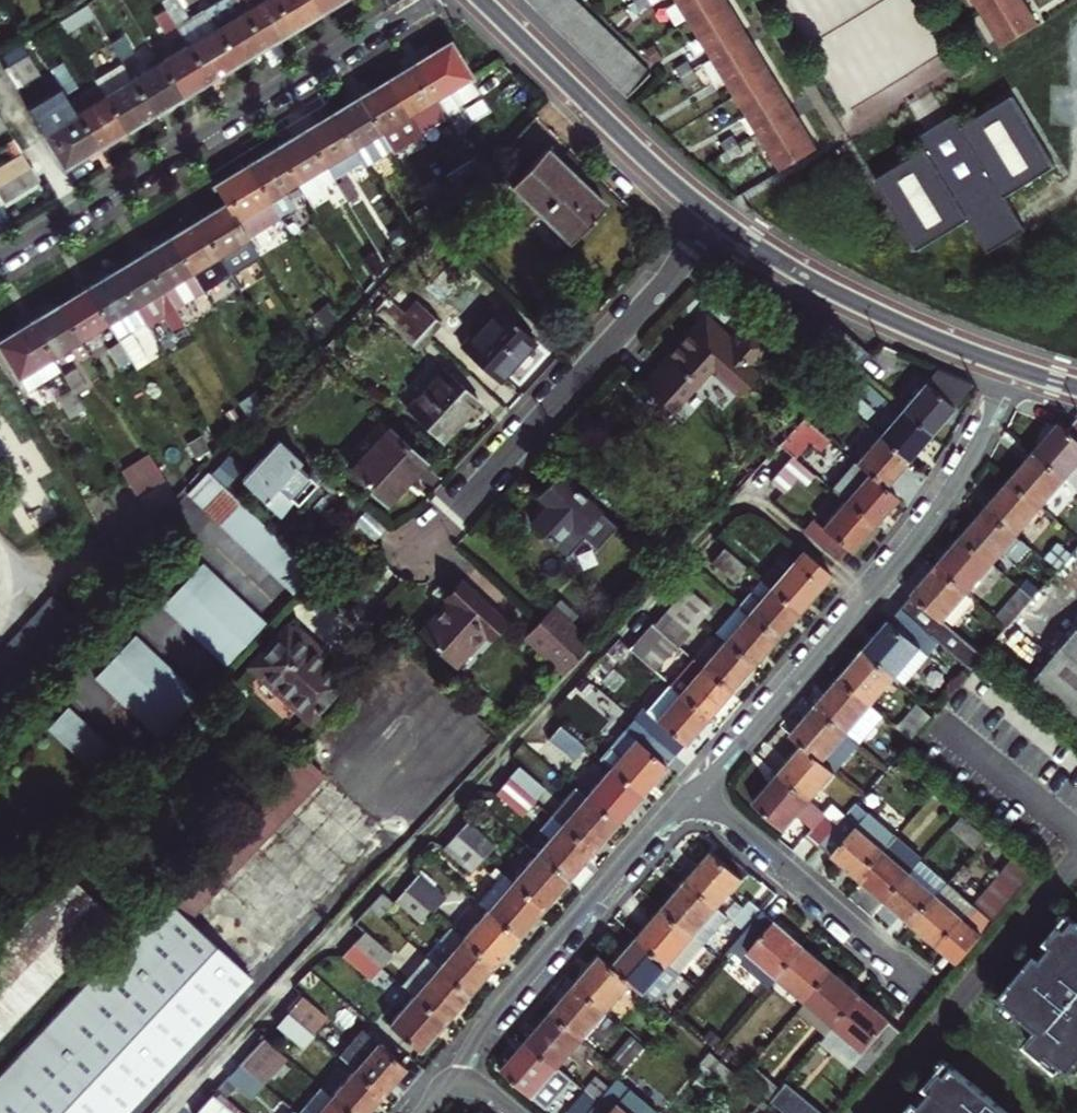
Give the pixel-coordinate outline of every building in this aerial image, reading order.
[(237,62),(205,11),(190,20),(178,0),(165,0),(162,2),(166,9),(177,26),(188,45),(209,79),(224,70),(237,62)] [(237,0),(222,0),(205,11),(237,62),(250,55),(265,46),(237,0)] [(265,46),(281,36),(292,29),(275,0),(237,0),(265,46)] [(313,0),(275,0),(292,29),(306,21),(320,12),(313,0)] [(320,12),(339,1),(341,0),(313,0),(320,12)] [(537,9),(546,0),(528,0),(537,9)] [(635,2),(642,15),(653,8),(654,10),(672,0),(639,0),(635,2)] [(688,22),(723,1),(723,0),(675,0),(688,22)] [(979,10),(995,0),(973,0),(979,10)] [(1023,0),(995,0),(979,10),(996,40),(998,43),(1002,48),(1039,26),(1037,24),(1026,5),(1023,0)] [(1037,24),(1046,18),(1035,0),(1034,0),(1026,5),(1037,24)] [(688,22),(711,58),(746,37),(742,30),(723,1),(688,22)] [(165,33),(177,26),(166,9),(154,15),(165,33)] [(122,36),(110,43),(120,59),(132,52),(122,36)] [(711,58),(735,97),(769,75),(750,45),(746,37),(711,58)] [(153,114),(132,78),(120,59),(110,43),(100,49),(110,65),(93,76),(105,96),(125,130),(139,122),(153,114)] [(414,65),(446,117),(447,119),(457,136),(469,128),(456,107),(478,93),(469,79),(470,78),(449,44),(431,55),(414,65)] [(209,79),(188,45),(160,61),(181,96),(195,89),(209,79)] [(27,55),(3,70),(15,88),(38,73),(27,55)] [(673,66),(680,77),(692,70),(685,59),(673,66)] [(160,61),(132,78),(153,114),(169,104),(181,96),(160,61)] [(418,134),(446,117),(414,65),(400,74),(386,82),(418,134)] [(66,70),(55,77),(61,87),(65,94),(77,87),(66,70)] [(699,81),(692,70),(680,77),(687,88),(699,81)] [(77,113),(65,94),(61,87),(55,77),(51,71),(41,77),(51,93),(27,108),(64,168),(80,157),(98,147),(77,113)] [(769,75),(735,97),(758,134),(792,113),(788,105),(769,75)] [(418,134),(386,82),(372,90),(359,98),(391,152),(392,152),(419,136),(418,134)] [(113,138),(125,130),(105,96),(77,113),(98,147),(113,138)] [(346,107),(331,116),(357,159),(363,168),(391,152),(359,98),(346,107)] [(875,181),(917,251),(967,222),(987,255),(1025,233),(1005,199),(1054,169),(1012,98),(962,128),(955,116),(917,139),(924,151),(875,181)] [(792,113),(758,134),(781,172),(816,150),(797,121),(792,113)] [(303,132),(329,176),(357,159),(331,116),(317,124),(303,132)] [(446,142),(457,136),(447,119),(436,125),(446,142)] [(306,200),(334,183),(329,176),(303,132),(288,141),(275,149),(296,184),(306,200)] [(719,141),(727,153),(739,145),(732,133),(719,141)] [(746,156),(739,145),(727,153),(734,164),(746,156)] [(570,241),(605,204),(575,175),(545,147),(510,184),(570,241)] [(296,184),(275,149),(262,157),(247,166),(268,201),(280,220),(294,212),(282,193),(296,184)] [(3,182),(30,167),(22,154),(0,167),(0,184),(3,182)] [(280,220),(268,201),(247,166),(230,176),(214,186),(225,205),(246,239),(280,220)] [(1,210),(40,187),(49,203),(57,198),(47,183),(41,187),(30,167),(3,182),(0,184),(0,232),(10,226),(1,210)] [(348,179),(336,186),(346,203),(358,196),(348,179)] [(432,219),(442,207),(437,198),(424,207),(425,208),(432,219)] [(246,239),(225,205),(218,209),(213,212),(197,221),(218,256),(246,239)] [(432,219),(425,208),(408,218),(415,230),(432,219)] [(190,273),(218,256),(197,221),(183,230),(178,233),(169,238),(190,273)] [(174,309),(201,292),(190,273),(169,238),(162,243),(156,247),(141,255),(174,309)] [(374,254),(362,261),(371,276),(382,268),(374,254)] [(185,327),(174,309),(141,255),(126,265),(122,267),(113,273),(144,322),(146,327),(163,316),(174,334),(185,327)] [(242,268),(230,275),(240,292),(252,285),(242,268)] [(128,332),(144,322),(113,273),(106,277),(100,281),(86,289),(107,324),(116,339),(128,332)] [(240,292),(230,275),(219,282),(229,299),(240,292)] [(107,324),(86,289),(71,298),(66,301),(58,305),(79,341),(107,324)] [(428,335),(404,313),(386,297),(375,309),(416,347),(428,335)] [(415,299),(404,313),(428,335),(439,322),(415,299)] [(51,358),(79,341),(58,305),(50,311),(44,314),(30,323),(51,358)] [(498,307),(461,347),(497,380),(515,360),(534,340),(498,307)] [(702,315),(662,359),(658,363),(639,384),(671,414),(710,371),(737,395),(758,373),(752,367),(773,345),(745,319),(730,336),(725,342),(709,328),(713,324),(713,322),(712,320),(706,314),(702,315)] [(725,342),(730,336),(712,320),(713,322),(713,324),(709,328),(725,342)] [(51,358),(30,323),(9,336),(0,341),(0,351),(25,392),(59,372),(51,358)] [(116,339),(118,343),(124,353),(136,346),(128,332),(116,339)] [(124,353),(118,343),(107,349),(117,366),(128,360),(124,353)] [(136,346),(124,353),(128,360),(137,374),(149,367),(136,346)] [(971,384),(936,368),(924,382),(901,409),(929,433),(945,414),(971,384)] [(74,369),(62,376),(73,393),(84,386),(74,369)] [(443,369),(406,409),(442,441),(458,424),(478,401),(443,369)] [(81,407),(73,393),(59,402),(67,416),(81,407)] [(238,405),(248,420),(261,405),(255,394),(238,405)] [(878,436),(901,409),(894,403),(891,401),(868,427),(878,436)] [(929,433),(901,409),(878,436),(906,460),(919,445),(929,433)] [(820,450),(830,439),(804,417),(779,444),(792,455),(795,457),(810,441),(820,450)] [(1033,454),(1065,481),(1074,489),(1076,486),(1076,422),(1069,430),(1060,423),(1046,440),(1033,454)] [(387,428),(351,468),(387,501),(404,482),(423,461),(387,428)] [(895,473),(906,460),(878,436),(856,462),(884,485),(895,473)] [(299,492),(312,477),(289,456),(293,452),(278,438),(241,479),(279,513),(299,492)] [(1042,507),(1065,481),(1033,454),(1021,468),(1011,480),(1042,507)] [(792,455),(770,481),(783,492),(796,477),(805,485),(814,474),(795,457),(792,455)] [(150,457),(121,474),(136,499),(165,482),(150,457)] [(884,485),(856,462),(832,490),(844,500),(872,524),(884,510),(896,496),(884,485)] [(569,558),(586,539),(606,517),(558,473),(538,495),(547,504),(540,512),(530,522),(569,558)] [(186,495),(219,526),(229,535),(295,596),(315,575),(207,474),(186,495)] [(1017,536),(1042,507),(1011,480),(998,495),(986,509),(1017,536)] [(872,524),(844,500),(822,526),(813,519),(804,529),(839,559),(848,548),(849,550),(858,540),(872,524)] [(974,523),(961,538),(992,564),(1005,549),(1021,563),(1033,549),(1017,536),(986,509),(974,523)] [(616,526),(606,517),(586,539),(595,548),(616,526)] [(968,593),(992,564),(961,538),(948,553),(937,566),(968,593)] [(724,546),(712,560),(735,580),(747,566),(724,546)] [(784,551),(761,578),(798,610),(814,591),(830,572),(802,548),(793,558),(784,551)] [(267,626),(212,574),(202,564),(162,608),(172,617),(226,669),(247,647),(267,626)] [(944,621),(968,593),(937,566),(920,586),(901,608),(941,642),(972,670),(981,659),(984,656),(944,621)] [(738,605),(747,613),(775,636),(786,624),(798,610),(761,578),(738,605)] [(460,581),(445,598),(451,602),(440,614),(422,634),(456,665),(485,633),(491,638),(505,622),(460,581)] [(1033,600),(1041,590),(1031,581),(1023,591),(1033,600)] [(675,597),(701,619),(711,607),(686,585),(675,597)] [(1020,589),(996,617),(1008,628),(1033,600),(1023,591),(1020,589)] [(678,645),(701,619),(675,597),(652,623),(676,644),(678,645)] [(537,621),(578,658),(593,642),(552,605),(537,621)] [(724,639),(747,613),(738,605),(715,631),(724,639)] [(941,642),(901,608),(880,632),(865,650),(896,677),(905,684),(941,642)] [(724,639),(752,663),(764,649),(775,636),(747,613),(724,639)] [(523,637),(563,674),(571,665),(578,658),(537,621),(523,637)] [(650,621),(628,648),(654,671),(676,644),(652,623),(650,621)] [(345,682),(323,662),(314,654),(320,646),(296,625),(256,667),(311,718),(345,682)] [(1036,680),(1076,715),(1076,632),(1036,680)] [(200,697),(167,667),(156,656),(135,636),(95,679),(149,729),(160,739),(200,697)] [(724,639),(701,666),(729,689),(740,677),(752,663),(724,639)] [(314,654),(323,662),(329,656),(325,651),(320,646),(314,654)] [(896,677),(865,650),(851,665),(840,679),(871,705),(896,677)] [(670,685),(678,692),(706,716),(718,703),(729,689),(701,666),(692,658),(669,684),(670,685)] [(4,696),(14,685),(0,672),(0,692),(4,696)] [(816,707),(858,744),(882,716),(871,705),(840,679),(828,693),(816,707)] [(656,719),(678,692),(670,685),(647,711),(656,719)] [(706,716),(678,692),(656,719),(647,711),(643,708),(633,719),(674,754),(691,734),(706,716)] [(917,705),(898,728),(911,740),(931,717),(917,705)] [(833,772),(858,744),(816,707),(803,722),(791,736),(804,747),(833,772)] [(133,769),(100,739),(89,728),(68,708),(48,729),(58,739),(113,790),(133,769)] [(633,719),(625,729),(635,737),(623,750),(613,742),(599,758),(609,767),(640,794),(658,772),(674,754),(633,719)] [(572,759),(584,745),(561,725),(549,739),(572,759)] [(635,737),(625,729),(613,742),(623,750),(635,737)] [(833,772),(804,747),(791,762),(779,775),(811,802),(835,773),(833,772)] [(299,754),(165,898),(190,921),(324,776),(299,754)] [(545,787),(519,765),(507,778),(534,800),(545,787)] [(585,796),(615,822),(628,807),(640,794),(609,767),(585,796)] [(824,814),(811,802),(779,775),(767,790),(754,805),(786,831),(799,816),(812,828),(807,834),(820,845),(837,825),(824,814)] [(534,800),(507,778),(495,792),(522,815),(534,800)] [(561,824),(585,796),(574,786),(550,814),(561,824)] [(615,822),(585,796),(561,824),(591,850),(603,836),(615,822)] [(840,862),(860,879),(896,837),(857,803),(845,816),(837,825),(820,845),(840,862)] [(832,805),(824,814),(837,825),(845,816),(832,805)] [(561,824),(550,814),(541,825),(552,834),(561,824)] [(962,815),(951,826),(978,850),(986,841),(989,838),(962,815)] [(496,844),(468,819),(457,833),(485,858),(496,844)] [(536,852),(567,878),(580,863),(591,850),(561,824),(552,834),(536,852)] [(472,873),(485,858),(457,833),(443,848),(472,873)] [(989,838),(986,841),(1001,854),(1005,848),(990,836),(989,838)] [(913,871),(922,860),(896,837),(860,879),(872,890),(886,901),(913,871)] [(512,881),(542,907),(555,892),(567,878),(536,852),(512,881)] [(701,867),(688,881),(719,908),(744,879),(713,853),(701,867)] [(975,906),(949,884),(940,894),(913,925),(936,945),(958,964),(1036,875),(1016,859),(975,906)] [(922,860),(913,871),(940,894),(949,884),(922,860)] [(940,894),(913,871),(886,901),(899,913),(913,925),(940,894)] [(429,909),(431,911),(444,895),(417,872),(404,888),(429,909)] [(487,909),(512,881),(503,874),(479,902),(487,909)] [(68,881),(0,953),(0,1032),(108,918),(68,881)] [(542,907),(512,881),(487,909),(518,936),(529,923),(542,907)] [(719,908),(688,881),(675,897),(663,910),(704,945),(729,917),(719,908)] [(404,888),(394,899),(419,920),(429,909),(404,888)] [(369,906),(380,916),(392,902),(381,892),(369,906)] [(0,1073),(0,1112),(124,1112),(251,978),(190,921),(165,898),(0,1073)] [(746,931),(763,911),(751,900),(734,920),(746,931)] [(487,909),(462,938),(493,964),(506,949),(518,936),(487,909)] [(704,945),(663,910),(652,924),(639,939),(680,974),(704,945)] [(750,954),(779,979),(806,948),(783,928),(763,911),(746,931),(736,942),(738,944),(726,958),(738,968),(741,964),(750,954)] [(1057,919),(1049,929),(1056,934),(1057,933),(1063,938),(1070,929),(1057,919)] [(493,964),(462,938),(450,927),(440,939),(452,949),(438,966),(469,992),(482,977),(493,964)] [(1070,929),(1063,938),(1057,933),(1056,934),(1046,946),(1045,948),(1051,952),(1038,967),(1033,962),(1032,963),(998,1003),(1015,1016),(1014,1018),(1036,1037),(1024,1052),(1040,1065),(1044,1060),(1058,1071),(1070,1081),(1076,1072),(1076,935),(1070,929)] [(364,930),(354,942),(380,966),(391,953),(364,930)] [(655,1003),(680,974),(639,939),(627,953),(614,967),(633,984),(645,994),(655,1003)] [(369,978),(380,966),(354,942),(342,955),(369,978)] [(1030,962),(1032,963),(1033,962),(1038,967),(1051,952),(1045,948),(1046,946),(1044,945),(1030,962)] [(807,1003),(834,972),(820,960),(806,948),(779,979),(807,1003)] [(750,954),(741,964),(770,989),(779,979),(750,954)] [(401,984),(414,994),(444,1021),(457,1007),(469,992),(438,966),(426,955),(401,984)] [(590,970),(577,985),(608,1012),(630,987),(633,984),(614,967),(601,956),(590,970)] [(849,985),(834,972),(807,1003),(835,1027),(862,996),(849,985)] [(633,984),(630,987),(642,998),(645,994),(633,984)] [(608,1012),(577,985),(565,998),(552,1013),(584,1040),(608,1012)] [(444,1021),(414,994),(388,1024),(419,1051),(432,1036),(444,1021)] [(302,996),(287,1013),(311,1033),(326,1016),(302,996)] [(868,1075),(903,1032),(882,1014),(862,996),(835,1027),(864,1052),(855,1063),(868,1075)] [(799,1013),(826,1037),(835,1027),(807,1003),(799,1013)] [(1015,1016),(998,1003),(992,1012),(1009,1026),(1014,1018),(1015,1016)] [(301,1048),(313,1034),(311,1033),(287,1013),(276,1026),(301,1048)] [(540,1027),(528,1042),(559,1070),(584,1040),(552,1013),(540,1027)] [(826,1037),(825,1038),(855,1063),(864,1052),(835,1027),(826,1037)] [(340,1058),(353,1069),(381,1094),(394,1079),(405,1067),(363,1031),(340,1058)] [(262,1036),(239,1063),(263,1083),(286,1057),(262,1036)] [(548,1109),(573,1081),(559,1070),(528,1042),(514,1057),(502,1071),(548,1109)] [(733,1073),(710,1053),(697,1068),(721,1087),(733,1073)] [(945,1056),(937,1065),(943,1071),(944,1069),(950,1074),(957,1066),(945,1056)] [(1040,1065),(1037,1068),(1052,1079),(1058,1071),(1044,1060),(1040,1065)] [(254,1094),(263,1083),(239,1063),(231,1074),(254,1094)] [(957,1066),(950,1074),(944,1069),(943,1071),(933,1083),(932,1085),(938,1090),(925,1104),(920,1099),(919,1101),(908,1112),(1013,1112),(957,1066)] [(743,1078),(771,1102),(773,1099),(781,1090),(753,1067),(743,1078)] [(353,1069),(330,1095),(351,1112),(365,1112),(371,1105),(381,1094),(353,1069)] [(753,1093),(738,1081),(730,1092),(744,1104),(753,1093)] [(917,1099),(919,1101),(920,1099),(925,1104),(938,1090),(932,1085),(933,1083),(931,1082),(917,1099)] [(590,1112),(628,1112),(619,1106),(629,1095),(615,1084),(598,1103),(590,1112)] [(297,1112),(298,1112),(351,1112),(330,1095),(320,1086),(297,1112)] [(789,1112),(814,1112),(784,1087),(781,1090),(773,1099),(789,1112)] [(570,1112),(590,1112),(598,1103),(585,1092),(569,1112),(570,1112)] [(193,1112),(231,1112),(209,1094),(193,1112)] [(765,1103),(757,1112),(777,1112),(765,1103)] [(665,1105),(659,1112),(675,1112),(665,1105)]
